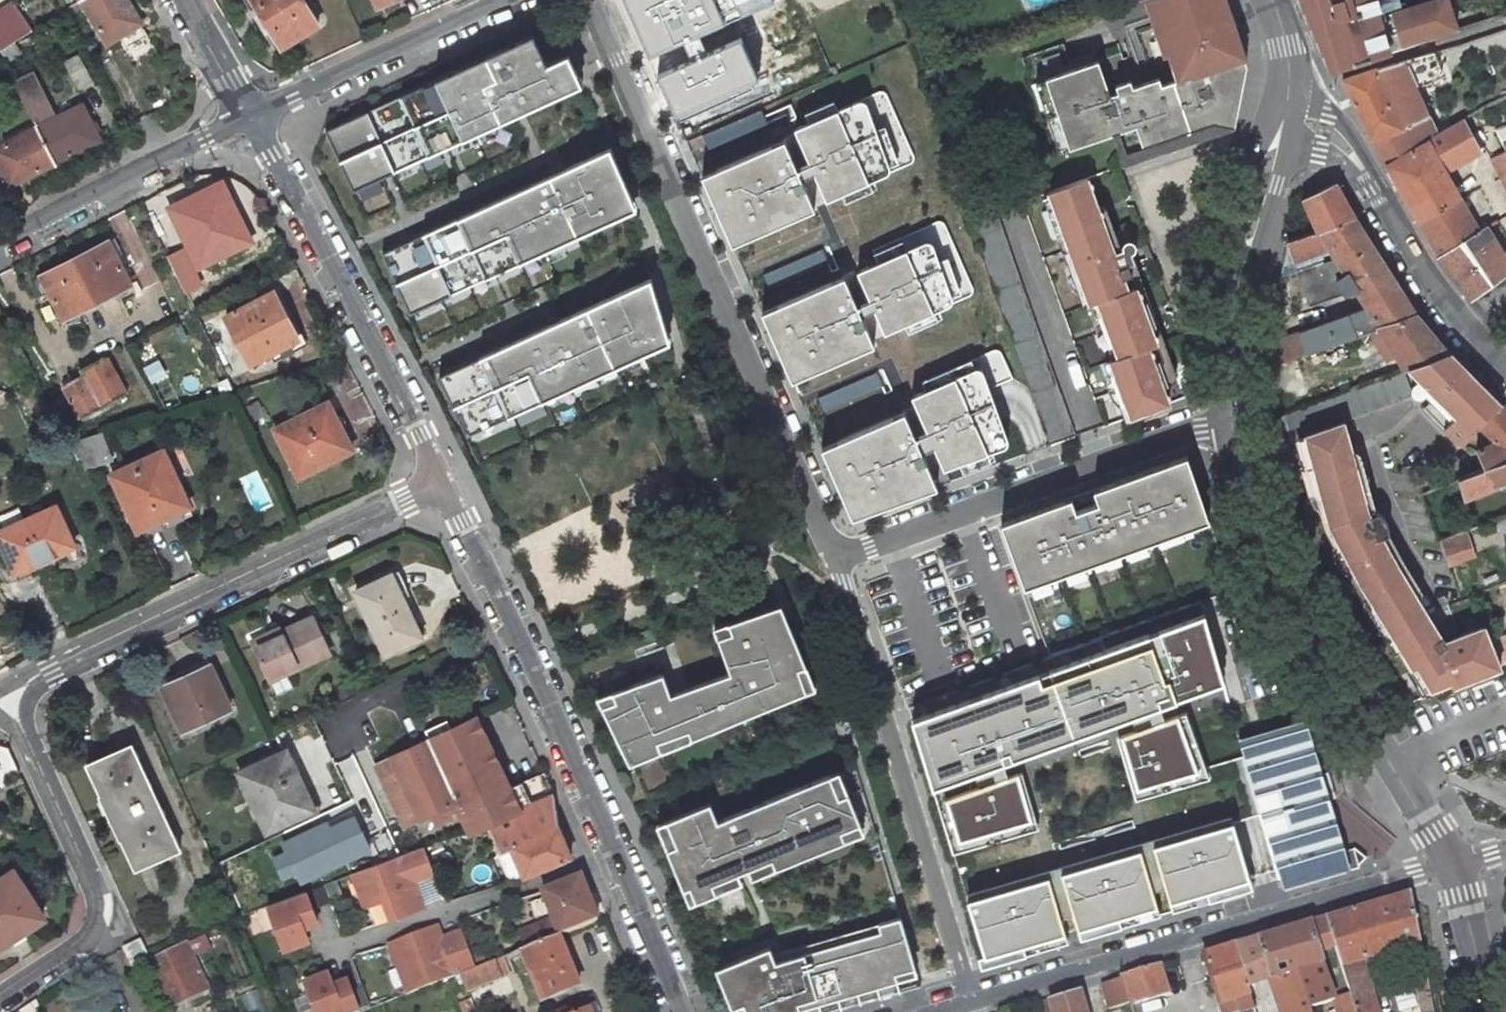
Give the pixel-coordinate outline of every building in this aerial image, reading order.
[(105,42),(139,20),(127,0),(80,0),(105,42)] [(280,48),(316,25),(301,0),(249,0),(280,48)] [(399,0),(373,0),(377,10),(399,0)] [(774,0),(625,0),(651,59),(731,23),(776,3),(774,0)] [(1163,24),(1165,35),(1159,38),(1165,57),(1170,55),(1178,80),(1161,85),(1159,79),(1132,88),(1130,81),(1115,86),(1118,93),(1110,96),(1098,62),(1046,80),(1070,150),(1113,136),(1119,156),(1214,124),(1224,126),(1243,41),(1219,0),(1154,0),(1163,24)] [(1122,10),(1134,5),(1133,4),(1143,0),(1118,0),(1122,10)] [(1119,156),(1123,166),(1235,128),(1254,40),(1230,0),(1219,0),(1243,41),(1224,126),(1214,124),(1119,156)] [(1334,55),(1353,48),(1357,60),(1393,49),(1455,30),(1441,0),(1428,0),(1388,12),(1374,16),(1370,0),(1308,0),(1334,55)] [(1385,0),(1370,0),(1374,16),(1388,12),(1385,0)] [(0,16),(0,53),(14,43),(32,31),(15,6),(0,16)] [(758,84),(739,42),(659,77),(678,119),(758,84)] [(20,53),(14,43),(0,53),(0,54),(6,63),(20,53)] [(540,43),(336,129),(327,137),(359,196),(588,91),(575,67),(554,73),(540,43)] [(1339,66),(1357,60),(1353,48),(1334,55),(1339,66)] [(76,54),(63,61),(77,87),(90,80),(76,54)] [(1437,134),(1408,58),(1345,78),(1372,138),(1385,159),(1437,134)] [(55,116),(32,70),(9,81),(27,110),(35,126),(53,161),(99,138),(81,103),(55,116)] [(798,139),(701,180),(732,252),(815,216),(810,204),(894,169),(866,103),(795,133),(798,139)] [(1385,159),(1440,255),(1481,226),(1444,164),(1479,147),(1467,119),(1437,134),(1385,159)] [(0,143),(0,168),(8,184),(53,161),(35,126),(0,143)] [(1497,130),(1502,139),(1505,147),(1505,127),(1497,130)] [(1487,147),(1505,183),(1505,147),(1502,139),(1487,147)] [(618,154),(383,253),(414,325),(652,220),(618,154)] [(1134,261),(1118,266),(1113,251),(1088,178),(1050,191),(1087,302),(1089,302),(1096,300),(1115,355),(1108,357),(1107,358),(1126,414),(1164,400),(1146,345),(1154,342),(1135,286),(1126,289),(1122,276),(1137,271),(1134,261)] [(1355,216),(1336,183),(1304,198),(1321,228),(1355,216)] [(170,205),(187,238),(226,219),(239,212),(231,196),(226,198),(219,185),(211,190),(208,185),(170,205)] [(1087,302),(1050,191),(1043,194),(1047,206),(1046,214),(1047,222),(1051,230),(1058,237),(1066,261),(1065,270),(1067,280),(1070,285),(1076,293),(1081,305),(1087,302)] [(996,210),(970,218),(1007,329),(1045,438),(1070,429),(1029,320),(996,210)] [(231,230),(245,224),(239,212),(226,219),(231,230)] [(1271,363),(1332,343),(1331,341),(1369,330),(1417,315),(1355,216),(1321,228),(1290,239),(1295,256),(1331,244),(1336,254),(1297,267),(1310,303),(1357,289),(1367,305),(1322,321),(1270,341),(1270,355),(1271,363)] [(1485,230),(1486,229),(1483,225),(1481,226),(1440,255),(1473,294),(1505,269),(1505,254),(1501,246),(1498,249),(1485,230)] [(132,283),(108,239),(71,258),(95,302),(132,283)] [(928,244),(761,316),(792,388),(876,352),(871,340),(954,304),(928,244)] [(1129,245),(1113,251),(1118,266),(1134,261),(1129,245)] [(167,255),(185,292),(202,283),(212,277),(198,247),(185,253),(183,248),(167,255)] [(71,258),(41,274),(64,318),(95,302),(71,258)] [(661,271),(439,370),(467,444),(686,336),(661,271)] [(271,290),(225,314),(251,362),(275,349),(297,338),(271,290)] [(1096,300),(1089,302),(1094,314),(1093,324),(1094,331),(1098,339),(1104,346),(1108,357),(1115,355),(1096,300)] [(1417,315),(1369,330),(1386,357),(1395,351),(1403,365),(1406,364),(1451,349),(1417,315)] [(279,357),(301,345),(297,338),(275,349),(279,357)] [(1451,349),(1406,364),(1434,392),(1421,404),(1457,440),(1478,421),(1501,401),(1451,349)] [(84,417),(124,394),(103,356),(82,367),(85,372),(65,383),(84,417)] [(1126,414),(1107,358),(1100,360),(1104,373),(1104,384),(1107,395),(1111,400),(1115,404),(1119,416),(1126,414)] [(917,413),(822,454),(853,526),(936,490),(931,478),(1015,442),(983,370),(912,401),(917,413)] [(268,414),(262,401),(253,406),(258,418),(268,414)] [(1501,401),(1478,421),(1494,439),(1474,447),(1481,466),(1488,463),(1500,458),(1505,456),(1505,405),(1501,401)] [(304,480),(359,453),(350,434),(352,433),(354,430),(354,427),(354,424),(351,421),(348,420),(343,421),(335,403),(280,429),(304,480)] [(1427,691),(1500,665),(1491,638),(1486,623),(1462,632),(1457,620),(1438,626),(1385,534),(1392,530),(1394,527),(1394,520),(1392,515),(1389,512),(1384,510),(1380,509),(1373,513),(1371,511),(1370,510),(1369,510),(1365,499),(1367,498),(1350,452),(1341,421),(1303,436),(1311,465),(1315,476),(1326,507),(1332,523),(1341,539),(1357,568),(1371,592),(1388,621),(1412,663),(1427,691)] [(182,483),(188,481),(173,448),(168,450),(182,483)] [(168,450),(119,472),(133,505),(139,503),(149,527),(198,505),(188,481),(182,483),(168,450)] [(1505,481),(1505,480),(1505,465),(1500,458),(1488,463),(1505,481)] [(1001,529),(1025,594),(1210,526),(1186,461),(1001,529)] [(1479,491),(1505,481),(1488,463),(1481,466),(1457,475),(1466,496),(1479,491)] [(1326,507),(1315,476),(1308,479),(1308,487),(1310,496),(1315,505),(1319,510),(1326,507)] [(1505,486),(1505,480),(1505,481),(1479,491),(1481,495),(1505,486)] [(62,503),(28,517),(12,524),(8,514),(0,517),(0,529),(17,569),(58,552),(79,543),(62,503)] [(149,527),(153,535),(202,512),(198,505),(149,527)] [(28,517),(24,507),(8,514),(12,524),(28,517)] [(1452,562),(1478,552),(1468,527),(1467,526),(1442,535),(1452,562)] [(1357,568),(1341,539),(1335,543),(1336,552),(1339,560),(1345,567),(1351,571),(1357,568)] [(58,552),(17,569),(21,577),(61,559),(58,552)] [(356,593),(383,653),(417,638),(400,600),(407,597),(397,575),(356,593)] [(1388,621),(1371,592),(1365,596),(1365,602),(1367,608),(1370,614),(1374,619),(1381,625),(1388,621)] [(690,739),(805,692),(797,669),(806,665),(781,604),(728,623),(732,632),(718,638),(730,673),(671,694),(663,673),(612,691),(616,701),(601,706),(630,764),(661,751),(658,742),(687,731),(690,739)] [(266,678),(327,649),(311,613),(249,641),(266,678)] [(718,638),(732,632),(728,623),(714,628),(718,638)] [(920,716),(941,784),(974,773),(1002,762),(1014,758),(1010,749),(1113,712),(1116,721),(1134,715),(1162,705),(1172,701),(1169,691),(1213,675),(1198,625),(1151,642),(1148,634),(920,716)] [(1491,638),(1500,665),(1505,662),(1505,633),(1491,638)] [(1427,691),(1412,663),(1405,667),(1420,693),(1427,691)] [(209,664),(162,685),(182,730),(229,708),(209,664)] [(1034,828),(1032,820),(959,842),(946,799),(941,784),(920,716),(917,704),(909,706),(953,852),(1034,828)] [(1162,705),(1134,715),(1139,729),(1167,719),(1162,705)] [(1197,771),(1136,789),(1139,798),(1209,777),(1189,711),(1181,714),(1197,771)] [(1010,749),(1014,758),(1116,721),(1113,712),(1010,749)] [(488,821),(520,806),(509,783),(476,714),(451,726),(429,736),(427,737),(456,799),(457,799),(468,824),(486,816),(488,821)] [(1139,729),(1120,736),(1136,789),(1197,771),(1181,714),(1167,719),(1139,729)] [(425,728),(429,736),(451,726),(447,717),(425,728)] [(1358,864),(1366,856),(1354,847),(1353,848),(1340,852),(1301,722),(1239,741),(1283,889),(1359,866),(1358,864)] [(658,742),(661,751),(690,739),(687,731),(658,742)] [(403,822),(456,799),(427,737),(375,762),(403,822)] [(156,797),(129,740),(83,761),(109,819),(156,797)] [(16,773),(0,742),(0,781),(16,773)] [(283,751),(237,771),(263,829),(309,808),(283,751)] [(1243,758),(1235,760),(1252,816),(1259,814),(1243,758)] [(1002,762),(974,773),(979,787),(1007,776),(1002,762)] [(1032,820),(1018,773),(1007,776),(979,787),(946,799),(959,842),(1032,820)] [(838,796),(829,774),(717,821),(710,803),(666,821),(676,845),(666,849),(683,890),(690,887),(696,901),(717,893),(713,884),(772,859),(776,869),(845,840),(841,831),(861,823),(848,792),(838,796)] [(510,844),(524,874),(571,853),(558,823),(553,790),(520,806),(488,821),(502,847),(510,844)] [(109,819),(131,868),(178,847),(156,797),(109,819)] [(284,852),(271,857),(282,881),(297,874),(300,883),(371,850),(355,815),(331,826),(328,820),(280,842),(284,852)] [(1233,822),(1153,845),(1164,883),(1170,902),(1249,878),(1233,822)] [(386,831),(372,837),(380,856),(394,850),(386,831)] [(434,870),(425,843),(353,869),(365,902),(371,900),(384,895),(391,915),(423,903),(414,877),(434,870)] [(1153,845),(1140,849),(1152,887),(1164,883),(1153,845)] [(1140,849),(1061,872),(1072,911),(1077,929),(1157,906),(1152,887),(1140,849)] [(0,870),(0,934),(21,919),(22,921),(42,908),(11,863),(0,870)] [(1072,911),(1061,872),(1048,876),(1059,914),(1072,911)] [(578,873),(540,888),(550,916),(557,933),(595,918),(578,873)] [(1048,876),(967,900),(984,957),(1065,933),(1059,914),(1048,876)] [(313,919),(301,887),(263,901),(279,945),(303,936),(298,924),(313,919)] [(391,915),(384,895),(371,900),(378,919),(391,915)] [(1366,964),(1413,949),(1422,946),(1411,898),(1330,922),(1339,951),(1345,970),(1366,964)] [(557,933),(550,916),(518,929),(524,946),(551,935),(557,933)] [(743,1003),(747,1011),(832,1011),(921,986),(900,916),(878,923),(880,930),(775,961),(769,946),(715,968),(732,1008),(743,1003)] [(25,925),(22,921),(21,919),(0,934),(0,943),(25,925)] [(434,925),(442,946),(451,942),(442,922),(434,925)] [(1330,922),(1315,927),(1323,956),(1339,951),(1330,922)] [(460,970),(472,966),(462,938),(451,942),(442,946),(434,925),(387,943),(406,992),(460,970)] [(1327,969),(1323,956),(1315,927),(1263,941),(1273,984),(1327,969)] [(519,947),(540,1000),(574,987),(551,935),(524,946),(519,947)] [(116,945),(124,965),(141,957),(133,937),(116,945)] [(203,983),(181,937),(146,955),(150,962),(143,965),(162,1003),(203,983)] [(1273,984),(1263,941),(1241,948),(1254,989),(1273,984)] [(1225,1006),(1227,1011),(1245,1011),(1242,1001),(1257,997),(1254,989),(1241,948),(1207,957),(1225,1006)] [(460,970),(466,985),(497,972),(491,958),(472,966),(460,970)] [(1345,970),(1354,999),(1357,1009),(1358,1011),(1380,1011),(1366,964),(1345,970)] [(1432,996),(1426,964),(1414,967),(1421,998),(1432,996)] [(1172,994),(1166,969),(1165,967),(1126,977),(1127,980),(1133,1005),(1135,1011),(1142,1011),(1140,1003),(1172,994)] [(1339,1005),(1338,1004),(1327,969),(1273,984),(1277,998),(1286,996),(1290,1011),(1324,1011),(1339,1005)] [(357,1011),(345,979),(331,985),(326,972),(302,981),(314,1011),(353,1011),(357,1011)] [(1108,986),(1114,1011),(1133,1005),(1127,980),(1108,986)] [(1085,992),(1053,1001),(1056,1011),(1090,1011),(1085,992)] [(554,1011),(589,1011),(582,997),(553,1009),(554,1011)] [(1343,1002),(1346,1011),(1347,1011),(1357,1009),(1354,999),(1343,1002)] [(1044,1011),(1056,1011),(1053,1001),(1042,1005),(1044,1011)]
